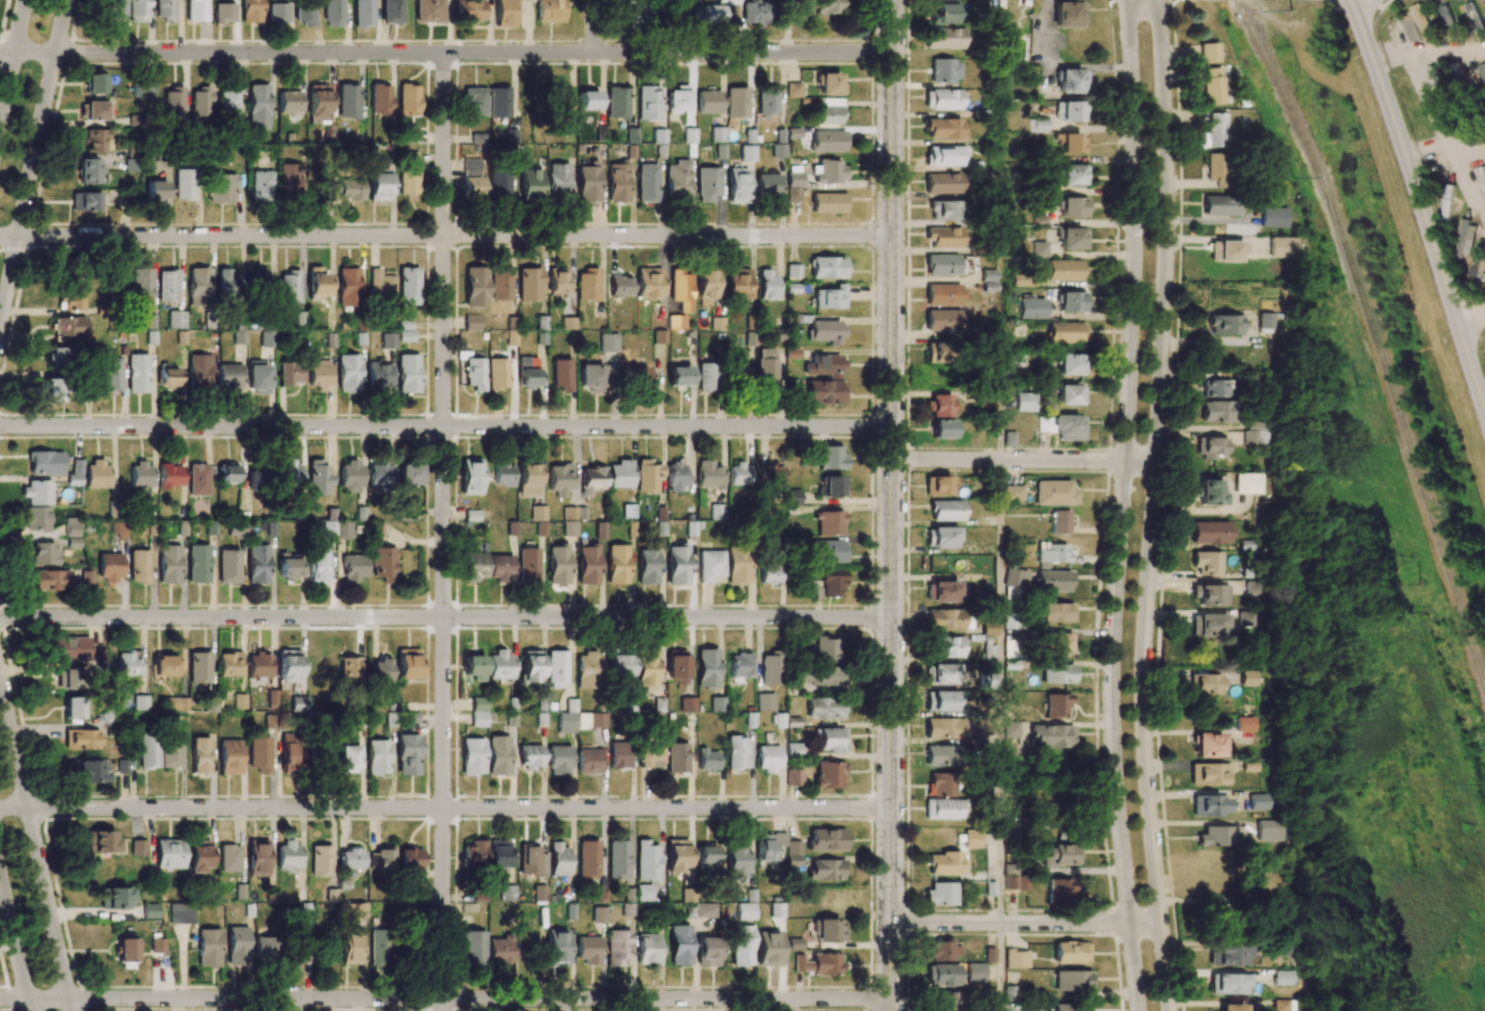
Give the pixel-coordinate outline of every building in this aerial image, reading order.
[(123,21),(124,0),(105,0),(105,21),(123,21)] [(148,0),(128,0),(128,23),(149,22),(148,0)] [(155,20),(175,20),(175,0),(155,0),(155,20)] [(207,22),(207,0),(186,0),(186,22),(207,22)] [(261,23),(262,0),(241,0),(241,23),(261,23)] [(324,27),(342,27),(342,0),(324,0),(324,27)] [(354,27),(373,27),(373,0),(353,0),(354,27)] [(403,23),(403,0),(382,0),(382,24),(403,23)] [(414,22),(442,23),(443,0),(415,0),(414,22)] [(453,1),(454,24),(474,24),(474,22),(483,21),(483,0),(453,1)] [(494,27),(513,28),(513,0),(495,0),(494,27)] [(563,22),(563,0),(536,0),(537,23),(563,22)] [(624,24),(644,24),(643,0),(623,0),(624,24)] [(814,14),(843,14),(842,0),(813,0),(814,14)] [(953,0),(932,0),(932,13),(928,13),(928,23),(953,24),(953,0)] [(315,26),(314,1),(295,1),(296,26),(315,26)] [(742,2),(742,26),(769,25),(768,1),(742,2)] [(1484,39),(1484,30),(1473,1),(1465,5),(1480,41),(1484,39)] [(1054,27),(1083,28),(1083,3),(1054,2),(1054,27)] [(1409,7),(1411,14),(1401,18),(1411,44),(1434,36),(1422,2),(1409,7)] [(235,3),(214,4),(214,23),(235,23),(235,3)] [(289,3),(268,4),(269,23),(290,23),(289,3)] [(1440,7),(1453,41),(1461,38),(1448,4),(1440,7)] [(960,49),(960,29),(925,28),(925,48),(960,49)] [(1201,63),(1219,62),(1218,43),(1200,44),(1201,63)] [(931,60),(930,82),(958,82),(958,60),(931,60)] [(86,94),(104,93),(104,68),(86,68),(86,94)] [(1204,105),(1222,104),(1221,68),(1203,69),(1204,105)] [(1085,93),(1086,70),(1058,70),(1058,93),(1085,93)] [(819,96),(843,96),(843,83),(839,83),(839,73),(819,73),(819,96)] [(154,78),(132,79),(133,98),(154,97),(154,78)] [(800,97),(801,83),(786,83),(786,97),(800,97)] [(390,115),(390,85),(370,84),(369,114),(390,115)] [(418,84),(398,85),(399,117),(418,116),(418,84)] [(269,85),(248,85),(248,130),(269,130),(269,85)] [(329,85),(308,85),(308,119),(329,118),(329,85)] [(359,85),(338,85),(338,119),(360,119),(359,85)] [(568,119),(568,85),(553,85),(553,119),(568,119)] [(509,118),(508,87),(488,87),(489,118),(509,118)] [(607,118),(628,118),(629,88),(608,87),(607,118)] [(660,120),(660,87),(638,87),(638,120),(660,120)] [(747,87),(726,88),(727,118),(748,118),(747,87)] [(769,113),(778,113),(777,87),(757,87),(758,119),(769,119),(769,113)] [(191,118),(210,118),(211,89),(191,88),(191,118)] [(485,116),(486,88),(464,88),(464,115),(485,116)] [(163,89),(164,116),(184,116),(183,89),(163,89)] [(238,122),(239,91),(219,90),(219,122),(238,122)] [(960,110),(960,91),(925,90),(924,109),(960,110)] [(279,113),(301,112),(301,91),(278,92),(279,113)] [(578,109),(598,110),(599,92),(579,91),(578,109)] [(688,91),(666,92),(667,113),(689,112),(688,91)] [(696,113),(720,114),(721,91),(697,91),(696,113)] [(841,98),(819,98),(819,124),(841,124),(841,98)] [(108,121),(108,102),(85,101),(84,121),(108,121)] [(1081,121),(1081,102),(1056,102),(1056,121),(1081,121)] [(1203,147),(1226,147),(1226,113),(1208,113),(1208,133),(1203,133),(1203,147)] [(961,119),(926,119),(926,140),(964,139),(964,129),(961,129),(961,119)] [(334,142),(335,125),(325,125),(324,141),(334,142)] [(402,143),(413,142),(413,128),(401,129),(402,143)] [(726,142),(725,128),(711,128),(711,143),(726,142)] [(110,152),(110,130),(84,130),(84,153),(110,152)] [(666,130),(653,130),(654,144),(666,144),(666,130)] [(844,132),(811,131),(811,151),(844,152),(844,132)] [(1083,134),(1055,134),(1055,143),(1061,143),(1061,153),(1083,153),(1083,134)] [(741,146),(740,161),(755,161),(755,146),(741,146)] [(925,147),(926,167),(961,166),(960,155),(964,155),(964,146),(925,147)] [(1208,180),(1216,180),(1216,188),(1229,188),(1228,154),(1207,154),(1208,180)] [(99,159),(79,159),(78,184),(106,184),(106,172),(99,172),(99,159)] [(138,160),(127,159),(126,171),(137,172),(138,160)] [(479,159),(463,159),(464,176),(480,176),(479,159)] [(813,183),(842,183),(842,160),(818,160),(818,166),(813,166),(813,183)] [(578,167),(577,202),(598,203),(599,161),(590,161),(589,167),(578,167)] [(689,161),(674,161),(674,166),(666,166),(666,202),(689,201),(689,161)] [(299,164),(278,164),(278,195),(298,195),(299,164)] [(569,164),(548,164),(547,196),(568,196),(569,164)] [(607,202),(628,203),(629,164),(608,164),(607,202)] [(637,203),(658,202),(658,164),(637,165),(637,203)] [(1061,186),(1087,185),(1087,165),(1060,165),(1061,186)] [(1484,192),(1484,167),(1476,170),(1484,192)] [(418,168),(399,169),(399,195),(407,194),(407,202),(418,202),(418,168)] [(720,168),(697,168),(697,202),(712,203),(712,196),(719,196),(720,168)] [(174,200),(195,200),(196,169),(175,169),(174,200)] [(368,203),(389,202),(389,169),(367,170),(368,203)] [(541,200),(542,169),(521,169),(520,199),(541,200)] [(729,203),(748,203),(748,169),(728,169),(729,203)] [(510,202),(510,170),(489,170),(489,202),(510,202)] [(272,171),(250,171),(250,200),(271,200),(272,171)] [(801,172),(787,172),(786,202),(801,203),(801,172)] [(960,174),(925,173),(924,193),(959,195),(960,174)] [(236,175),(206,174),(206,202),(235,202),(236,175)] [(757,174),(756,196),(779,196),(779,175),(757,174)] [(484,178),(464,177),(464,198),(484,198),(484,178)] [(363,200),(363,180),(337,180),(337,184),(325,184),(325,199),(336,199),(336,200),(363,200)] [(167,182),(147,181),(146,199),(167,200),(167,182)] [(1453,184),(1444,184),(1443,220),(1451,220),(1453,184)] [(101,193),(72,193),(72,211),(101,211),(101,193)] [(845,213),(845,194),(811,193),(811,213),(845,213)] [(1239,216),(1239,196),(1203,197),(1203,216),(1239,216)] [(1087,198),(1061,198),(1060,217),(1087,218),(1087,198)] [(929,221),(956,220),(956,201),(929,201),(929,221)] [(1284,208),(1261,208),(1260,228),(1284,228),(1284,208)] [(1476,223),(1459,221),(1455,256),(1463,257),(1466,239),(1474,240),(1476,223)] [(959,248),(960,228),(925,228),(924,240),(931,240),(931,247),(959,248)] [(1060,249),(1087,249),(1086,229),(1060,229),(1060,249)] [(1268,258),(1291,259),(1292,238),(1268,237),(1268,258)] [(1209,262),(1241,262),(1241,242),(1210,241),(1209,262)] [(1033,242),(1033,256),(1048,256),(1048,242),(1033,242)] [(1477,282),(1484,251),(1484,249),(1477,247),(1469,280),(1477,282)] [(926,275),(959,275),(959,255),(925,255),(926,275)] [(844,278),(844,257),(810,257),(810,279),(844,278)] [(1045,281),(1081,281),(1081,261),(1045,260),(1045,281)] [(800,265),(786,265),(786,278),(800,279),(800,265)] [(308,296),(328,296),(328,274),(321,274),(321,267),(308,267),(308,296)] [(464,268),(465,308),(486,307),(486,267),(464,268)] [(208,268),(188,268),(189,307),(209,306),(208,268)] [(358,268),(338,269),(338,307),(358,306),(358,268)] [(398,306),(418,306),(418,268),(398,268),(398,306)] [(509,295),(510,269),(491,268),(490,295),(509,295)] [(518,302),(541,303),(541,268),(518,268),(518,302)] [(566,268),(548,268),(548,294),(566,294),(566,268)] [(661,268),(636,269),(637,298),(662,298),(661,268)] [(152,305),(152,269),(132,269),(133,305),(152,305)] [(379,275),(379,269),(369,269),(368,300),(393,301),(394,276),(379,275)] [(670,302),(678,301),(678,313),(691,313),(690,275),(680,275),(680,269),(670,269),(670,302)] [(751,269),(727,269),(727,297),(750,297),(751,269)] [(179,271),(158,270),(158,302),(178,302),(179,271)] [(269,289),(270,271),(250,270),(249,288),(269,289)] [(577,301),(598,301),(599,270),(577,270),(577,301)] [(993,271),(980,270),(980,281),(993,281),(993,271)] [(236,271),(217,271),(217,298),(237,298),(236,271)] [(698,298),(716,298),(716,271),(697,271),(698,298)] [(300,302),(299,272),(279,273),(280,303),(300,302)] [(758,300),(776,300),(776,272),(759,272),(758,300)] [(632,277),(610,276),(609,295),(631,296),(632,277)] [(786,294),(799,293),(798,284),(786,284),(786,294)] [(844,309),(844,284),(834,284),(834,290),(814,290),(814,309),(844,309)] [(959,285),(926,284),(925,306),(959,306),(959,285)] [(86,310),(85,286),(62,286),(63,310),(86,310)] [(1086,293),(1060,292),(1060,311),(1085,312),(1086,293)] [(1046,299),(1031,298),(1031,295),(1020,295),(1020,318),(1046,319),(1046,299)] [(959,311),(925,310),(925,330),(959,331),(959,311)] [(185,329),(186,311),(168,311),(168,328),(185,329)] [(1271,329),(1271,314),(1257,313),(1257,328),(1271,329)] [(465,331),(480,331),(480,315),(465,315),(465,331)] [(668,329),(684,329),(685,316),(668,315),(668,329)] [(1241,316),(1208,315),(1208,336),(1241,336),(1241,316)] [(85,317),(55,318),(55,343),(72,343),(72,338),(86,338),(85,317)] [(576,317),(561,317),(561,329),(576,330),(576,317)] [(651,317),(651,332),(654,332),(654,338),(665,338),(665,317),(651,317)] [(711,330),(723,330),(723,318),(712,318),(711,330)] [(413,343),(413,321),(398,321),(398,342),(413,343)] [(808,321),(807,341),(828,341),(828,346),(839,346),(839,337),(844,337),(844,322),(808,321)] [(1048,342),(1085,343),(1086,323),(1049,323),(1048,342)] [(261,347),(276,347),(276,332),(261,332),(261,347)] [(396,335),(381,334),(381,348),(395,349),(396,335)] [(599,351),(617,351),(617,334),(600,334),(599,351)] [(926,362),(945,363),(945,343),(926,343),(926,362)] [(67,368),(67,348),(49,348),(49,367),(67,368)] [(776,389),(776,349),(757,349),(757,389),(776,389)] [(149,355),(128,354),(127,393),(149,393),(149,355)] [(1079,376),(1080,355),(1058,354),(1057,376),(1079,376)] [(188,355),(188,385),(214,386),(215,355),(188,355)] [(359,355),(338,355),(338,392),(359,393),(359,355)] [(418,355),(397,355),(397,394),(419,393),(418,355)] [(806,405),(844,404),(844,382),(839,382),(839,371),(844,371),(844,356),(810,356),(810,363),(803,364),(803,375),(827,374),(827,381),(806,381),(806,405)] [(542,386),(543,371),(537,371),(537,358),(518,357),(518,385),(542,386)] [(484,359),(465,359),(465,392),(485,391),(484,359)] [(487,359),(488,389),(509,389),(508,359),(487,359)] [(121,390),(121,360),(102,360),(102,390),(121,390)] [(571,360),(552,360),(553,389),(559,389),(559,393),(572,393),(571,360)] [(366,361),(367,389),(391,389),(390,364),(383,365),(383,361),(366,361)] [(331,386),(331,362),(308,362),(307,386),(317,386),(317,392),(324,392),(324,386),(331,386)] [(301,382),(302,363),(280,363),(279,387),(292,387),(293,382),(301,382)] [(698,392),(717,393),(718,364),(698,363),(698,392)] [(241,364),(217,365),(217,392),(242,391),(241,364)] [(269,365),(247,365),(248,393),(270,393),(269,365)] [(602,365),(579,365),(579,388),(588,387),(588,392),(603,392),(602,365)] [(668,386),(691,385),(690,367),(668,367),(668,386)] [(953,367),(931,367),(930,388),(953,389),(953,367)] [(748,369),(726,368),(726,385),(748,385),(748,369)] [(178,369),(158,369),(158,387),(178,387),(178,369)] [(653,370),(629,369),(629,382),(653,383),(653,370)] [(60,403),(61,380),(43,379),(42,403),(60,403)] [(1202,398),(1225,398),(1224,380),(1201,380),(1202,398)] [(1084,405),(1083,386),(1057,386),(1057,405),(1084,405)] [(1015,412),(1034,412),(1034,393),(1015,393),(1015,412)] [(950,396),(927,397),(928,418),(951,417),(950,396)] [(1234,423),(1234,402),(1200,402),(1201,423),(1234,423)] [(1082,441),(1082,416),(1037,415),(1037,432),(1056,433),(1055,440),(1082,441)] [(931,438),(957,438),(958,421),(931,421),(931,438)] [(1262,421),(1243,422),(1244,445),(1267,444),(1266,431),(1262,431),(1262,421)] [(995,433),(985,433),(985,446),(995,445),(995,433)] [(1199,461),(1214,460),(1214,454),(1226,454),(1226,438),(1198,438),(1199,461)] [(843,446),(818,447),(818,470),(844,470),(843,446)] [(28,475),(63,475),(63,451),(28,452),(28,475)] [(82,486),(83,460),(73,459),(72,475),(67,474),(67,485),(82,486)] [(461,495),(481,495),(480,459),(460,460),(461,495)] [(636,491),(657,492),(657,477),(662,477),(662,465),(649,465),(650,460),(637,459),(636,491)] [(608,488),(632,487),(632,460),(616,460),(616,465),(607,465),(608,488)] [(697,488),(721,488),(722,467),(712,466),(712,460),(697,460),(697,488)] [(330,474),(327,474),(328,462),(309,461),(308,495),(330,496),(330,474)] [(390,491),(391,461),(369,461),(369,490),(390,491)] [(86,488),(109,487),(109,462),(85,462),(86,488)] [(278,484),(301,485),(301,463),(278,462),(278,484)] [(340,463),(340,492),(361,492),(361,463),(340,463)] [(538,496),(538,463),(518,463),(518,496),(538,496)] [(667,463),(668,493),(681,492),(680,485),(687,485),(686,463),(667,463)] [(130,487),(151,487),(151,464),(130,464),(130,487)] [(159,488),(182,488),(182,464),(158,465),(159,488)] [(189,496),(209,495),(208,464),(188,464),(189,496)] [(420,464),(398,464),(399,485),(421,485),(420,464)] [(571,464),(548,465),(549,490),(555,490),(555,499),(566,498),(565,491),(571,490),(571,464)] [(748,464),(729,464),(729,485),(749,485),(748,464)] [(238,483),(237,465),(218,465),(218,483),(238,483)] [(514,465),(494,465),(494,485),(514,485),(514,465)] [(759,466),(759,485),(782,484),(781,465),(759,466)] [(604,489),(604,468),(581,468),(580,497),(590,497),(590,489),(604,489)] [(269,471),(250,472),(250,486),(269,485),(269,471)] [(1234,474),(1234,495),(1258,494),(1258,473),(1234,474)] [(841,477),(822,477),(822,487),(817,487),(818,497),(841,497),(841,477)] [(950,477),(925,477),(925,496),(951,495),(950,477)] [(1200,505),(1223,506),(1224,480),(1200,480),(1200,505)] [(51,505),(51,481),(27,481),(27,487),(21,487),(21,497),(27,497),(28,505),(51,505)] [(1068,481),(1034,481),(1034,505),(1074,505),(1074,492),(1068,492),(1068,481)] [(1004,486),(1004,500),(1022,500),(1022,485),(1004,486)] [(800,491),(786,490),(786,505),(799,505),(800,491)] [(117,501),(109,501),(109,519),(117,519),(117,501)] [(930,521),(962,521),(962,501),(930,501),(930,521)] [(635,519),(635,504),(622,504),(622,519),(635,519)] [(724,505),(710,505),(710,517),(717,517),(717,511),(724,511),(724,505)] [(547,506),(531,506),(531,521),(546,521),(547,506)] [(48,507),(25,507),(25,532),(49,531),(48,507)] [(563,508),(563,520),(586,520),(586,507),(563,508)] [(665,507),(656,507),(656,535),(666,535),(665,507)] [(480,510),(465,511),(465,522),(480,522),(480,510)] [(815,535),(842,536),(842,512),(816,511),(815,535)] [(1051,534),(1068,534),(1068,511),(1051,511),(1051,534)] [(65,518),(66,537),(79,537),(79,518),(65,518)] [(205,521),(206,535),(217,535),(216,521),(205,521)] [(351,537),(351,522),(323,521),(322,537),(351,537)] [(576,521),(562,521),(563,535),(577,535),(576,521)] [(595,540),(606,540),(605,522),(595,522),(595,540)] [(1229,522),(1191,522),(1191,544),(1229,544),(1229,522)] [(111,537),(127,536),(127,523),(111,523),(111,537)] [(956,528),(925,528),(925,548),(956,548),(956,528)] [(843,541),(811,541),(811,567),(829,567),(829,563),(844,562),(843,541)] [(33,543),(33,564),(57,565),(57,543),(33,543)] [(1068,544),(1037,543),(1037,562),(1067,563),(1068,544)] [(187,545),(187,583),(208,583),(209,545),(187,545)] [(568,545),(548,545),(548,584),(569,584),(568,545)] [(578,585),(598,585),(598,545),(578,545),(578,585)] [(608,584),(629,584),(628,545),(607,546),(608,584)] [(667,545),(668,585),(688,584),(687,545),(667,545)] [(159,584),(179,583),(178,546),(158,546),(159,584)] [(267,584),(268,546),(247,546),(247,584),(267,584)] [(397,583),(396,566),(394,566),(393,548),(368,548),(369,578),(380,577),(381,584),(397,583)] [(727,585),(749,584),(748,548),(726,548),(727,585)] [(326,549),(307,550),(307,584),(326,583),(326,549)] [(539,549),(519,549),(518,581),(538,581),(539,549)] [(638,585),(658,584),(657,549),(638,549),(638,585)] [(150,550),(129,550),(129,583),(149,583),(150,550)] [(218,584),(239,584),(239,551),(218,550),(218,584)] [(723,576),(723,551),(698,551),(698,583),(714,583),(714,576),(723,576)] [(1221,552),(1192,552),(1192,567),(1197,567),(1198,577),(1221,577),(1221,552)] [(298,559),(286,559),(286,553),(278,553),(278,579),(298,579),(298,559)] [(486,553),(463,553),(462,583),(477,583),(477,577),(485,578),(486,553)] [(121,554),(98,554),(97,580),(121,580),(121,554)] [(365,555),(341,555),(341,581),(365,581),(365,555)] [(512,580),(513,556),(488,555),(487,579),(512,580)] [(759,584),(778,584),(779,564),(759,564),(759,584)] [(1020,588),(1020,583),(1026,583),(1027,571),(1006,569),(1004,587),(1020,588)] [(33,570),(33,590),(69,590),(70,571),(33,570)] [(91,571),(81,571),(82,585),(92,584),(91,571)] [(842,598),(842,571),(820,571),(820,597),(842,598)] [(1069,572),(1038,571),(1037,591),(1069,592),(1069,572)] [(1245,596),(1258,595),(1258,581),(1244,581),(1245,596)] [(956,582),(926,582),(926,602),(956,602),(956,582)] [(1228,586),(1192,586),(1192,597),(1197,597),(1197,606),(1228,606),(1228,586)] [(1073,622),(1073,604),(1036,604),(1036,622),(1073,622)] [(1238,627),(1252,627),(1253,612),(1239,611),(1238,627)] [(1003,614),(1004,629),(1019,629),(1019,613),(1003,614)] [(1224,615),(1192,615),(1191,637),(1224,637),(1224,615)] [(981,635),(995,636),(995,622),(982,622),(981,635)] [(1071,654),(1071,634),(1043,634),(1043,654),(1071,654)] [(89,637),(54,638),(55,662),(89,661),(89,637)] [(961,658),(961,637),(931,637),(931,657),(961,658)] [(815,639),(816,662),(836,661),(835,638),(815,639)] [(994,660),(994,646),(983,645),(982,659),(994,660)] [(105,649),(94,649),(95,665),(105,665),(105,649)] [(418,649),(396,650),(397,679),(419,679),(418,649)] [(657,649),(637,650),(637,687),(658,687),(657,649)] [(717,649),(697,649),(697,688),(718,688),(717,649)] [(277,683),(292,683),(292,677),(299,677),(299,651),(278,650),(277,683)] [(541,651),(522,651),(522,683),(541,683),(541,651)] [(568,687),(567,651),(548,651),(548,687),(568,687)] [(668,680),(676,680),(676,685),(687,685),(687,651),(667,651),(668,680)] [(761,656),(762,686),(781,685),(780,651),(769,651),(769,655),(761,656)] [(141,652),(118,652),(117,676),(140,676),(141,652)] [(189,683),(210,683),(210,652),(189,653),(189,683)] [(218,653),(218,677),(241,676),(241,653),(218,653)] [(488,679),(512,679),(511,653),(487,653),(488,679)] [(577,653),(577,689),(599,688),(599,653),(577,653)] [(248,677),(271,678),(271,654),(248,654),(248,677)] [(751,678),(751,654),(731,654),(731,678),(751,678)] [(631,677),(632,655),(609,655),(608,676),(631,677)] [(176,656),(151,656),(151,676),(176,676),(176,656)] [(483,656),(462,656),(462,675),(471,675),(471,681),(483,681),(483,656)] [(339,658),(339,678),(361,678),(361,657),(339,658)] [(391,660),(372,660),(372,682),(390,682),(391,660)] [(956,665),(925,664),(925,684),(956,685),(956,665)] [(1073,665),(1042,665),(1042,683),(1073,684),(1073,665)] [(807,685),(841,685),(841,668),(795,669),(796,682),(807,682),(807,685)] [(57,688),(76,689),(76,670),(58,670),(57,688)] [(1255,686),(1255,671),(1240,671),(1240,686),(1255,686)] [(979,681),(982,681),(982,687),(994,687),(995,673),(979,672),(979,681)] [(1219,675),(1190,674),(1190,694),(1219,695),(1219,675)] [(276,691),(268,690),(268,709),(276,709),(276,691)] [(925,711),(955,712),(955,692),(926,691),(925,711)] [(756,694),(757,710),(775,710),(774,693),(756,694)] [(246,708),(246,694),(234,694),(234,709),(246,708)] [(1068,694),(1046,694),(1045,717),(1067,717),(1068,694)] [(134,710),(148,710),(148,696),(134,696),(134,710)] [(82,720),(83,698),(65,697),(64,719),(82,720)] [(307,697),(291,697),(291,712),(307,712),(307,697)] [(471,726),(486,727),(487,698),(472,697),(471,726)] [(725,712),(725,698),(711,697),(711,711),(725,712)] [(188,698),(166,698),(166,711),(188,711),(188,698)] [(696,698),(681,698),(680,711),(695,711),(696,698)] [(841,719),(842,699),(806,698),(806,718),(841,719)] [(119,721),(112,708),(101,713),(108,726),(119,721)] [(418,722),(418,713),(405,713),(405,723),(418,722)] [(558,733),(575,732),(575,713),(557,713),(558,733)] [(606,713),(577,713),(578,728),(607,728),(606,713)] [(1253,717),(1236,717),(1236,732),(1253,732),(1253,717)] [(926,719),(926,739),(963,738),(962,718),(926,719)] [(1019,737),(1019,722),(1004,722),(1004,737),(1019,737)] [(1072,725),(1030,726),(1031,748),(1073,747),(1072,725)] [(845,729),(816,728),(816,752),(844,753),(845,729)] [(64,749),(99,750),(99,730),(65,729),(64,749)] [(1194,758),(1223,757),(1222,733),(1194,733),(1194,758)] [(140,734),(139,768),(159,769),(159,735),(140,734)] [(282,774),(301,774),(301,735),(281,736),(282,774)] [(397,735),(397,775),(419,775),(419,735),(397,735)] [(488,736),(488,775),(509,775),(509,736),(488,736)] [(727,770),(747,769),(747,736),(726,737),(727,770)] [(249,737),(249,768),(257,769),(257,774),(270,775),(270,737),(249,737)] [(182,738),(162,738),(161,768),(181,768),(182,738)] [(210,738),(192,738),(191,773),(209,773),(210,738)] [(462,775),(484,774),(483,738),(461,739),(462,775)] [(240,774),(241,740),(220,740),(219,774),(240,774)] [(367,741),(367,774),(388,775),(388,741),(367,741)] [(610,768),(628,768),(628,742),(609,742),(610,768)] [(663,745),(640,744),(639,767),(663,767),(663,745)] [(667,774),(688,774),(687,744),(666,744),(667,774)] [(358,773),(358,746),(339,746),(338,773),(358,773)] [(542,746),(520,746),(520,769),(542,769),(542,746)] [(570,746),(548,746),(547,775),(569,776),(570,746)] [(756,747),(756,771),(779,770),(779,746),(756,747)] [(925,766),(959,766),(959,747),(926,746),(925,766)] [(331,747),(319,747),(320,763),(331,763),(331,747)] [(601,750),(577,749),(577,773),(601,774),(601,750)] [(699,769),(719,769),(718,751),(698,751),(699,769)] [(108,783),(108,760),(73,760),(73,784),(108,783)] [(842,762),(814,762),(815,789),(843,788),(842,762)] [(1230,764),(1190,764),(1190,785),(1230,785),(1230,764)] [(786,785),(802,785),(803,770),(786,769),(786,785)] [(953,797),(954,774),(928,773),(927,796),(953,797)] [(1264,810),(1264,794),(1247,795),(1247,810),(1264,810)] [(1192,796),(1192,816),(1226,816),(1227,796),(1192,796)] [(960,820),(961,807),(964,807),(964,800),(925,799),(925,819),(960,820)] [(1253,840),(1272,839),(1271,822),(1253,822),(1253,840)] [(1230,826),(1203,827),(1204,847),(1230,846),(1230,826)] [(845,851),(845,829),(809,829),(809,851),(845,851)] [(980,848),(980,830),(964,830),(964,848),(980,848)] [(86,853),(117,853),(116,831),(86,832),(86,853)] [(800,842),(786,842),(786,834),(756,834),(756,863),(773,863),(773,846),(786,846),(786,866),(800,867),(800,842)] [(146,855),(145,840),(131,840),(131,855),(146,855)] [(184,840),(154,840),(155,869),(184,869),(184,840)] [(189,873),(203,873),(203,868),(210,868),(210,840),(188,841),(189,873)] [(248,876),(268,876),(267,840),(247,840),(248,876)] [(508,870),(508,841),(488,840),(487,870),(508,870)] [(609,879),(629,879),(628,840),(607,841),(609,879)] [(636,881),(659,880),(658,846),(648,846),(648,840),(636,840),(636,881)] [(666,840),(666,873),(681,873),(681,868),(688,868),(688,840),(666,840)] [(746,840),(726,841),(727,879),(747,878),(746,840)] [(578,841),(579,879),(599,879),(598,841),(578,841)] [(278,872),(294,872),(294,867),(300,867),(301,842),(278,842),(278,872)] [(486,842),(462,842),(462,867),(485,867),(486,842)] [(569,875),(569,848),(561,848),(561,842),(550,842),(550,875),(569,875)] [(220,872),(240,872),(240,845),(219,845),(220,872)] [(310,846),(311,876),(331,875),(331,845),(310,846)] [(520,875),(548,875),(547,852),(541,853),(540,845),(519,846),(520,875)] [(1078,866),(1079,846),(1043,845),(1042,865),(1078,866)] [(697,863),(715,864),(716,847),(697,847),(697,863)] [(376,877),(394,876),(393,848),(375,849),(376,877)] [(339,850),(340,869),(362,869),(362,849),(339,850)] [(421,849),(399,849),(398,876),(421,876),(421,849)] [(961,875),(960,851),(940,852),(940,855),(928,855),(928,875),(961,875)] [(843,860),(810,860),(810,880),(843,880),(843,860)] [(1005,890),(1027,891),(1028,876),(1005,875),(1005,890)] [(1071,879),(1048,879),(1048,903),(1071,903),(1071,879)] [(956,905),(955,883),(930,883),(930,890),(925,890),(925,906),(956,905)] [(245,900),(245,885),(235,885),(235,899),(245,900)] [(515,886),(500,885),(500,901),(515,901),(515,886)] [(544,885),(535,886),(536,897),(545,896),(544,885)] [(652,901),(652,885),(636,885),(636,901),(652,901)] [(131,888),(100,888),(100,909),(131,909),(131,888)] [(607,902),(607,889),(597,889),(597,902),(607,902)] [(746,890),(746,902),(756,902),(755,890),(746,890)] [(1228,898),(1215,897),(1214,917),(1227,918),(1228,898)] [(716,903),(695,903),(695,918),(716,917),(716,903)] [(755,903),(736,903),(736,920),(755,921),(755,903)] [(784,903),(770,903),(770,918),(784,917),(784,903)] [(159,919),(159,904),(143,904),(143,919),(159,919)] [(193,905),(168,904),(168,924),(193,925),(193,905)] [(366,915),(366,904),(348,904),(348,916),(366,915)] [(605,923),(605,907),(593,907),(592,923),(605,923)] [(813,920),(813,940),(844,940),(845,920),(813,920)] [(691,965),(690,925),(670,926),(671,966),(691,965)] [(752,926),(731,926),(732,966),(752,966),(752,926)] [(247,966),(247,927),(228,927),(227,966),(247,966)] [(197,930),(198,967),(220,967),(219,929),(197,930)] [(567,930),(547,929),(546,966),(566,967),(567,930)] [(389,966),(388,930),(369,930),(369,966),(389,966)] [(485,931),(462,931),(462,965),(484,966),(485,931)] [(631,931),(607,931),(606,966),(623,967),(623,959),(630,959),(631,931)] [(780,966),(780,931),(757,932),(757,967),(780,966)] [(659,934),(637,934),(637,965),(659,965),(659,934)] [(340,964),(359,965),(360,936),(340,935),(340,964)] [(253,937),(254,962),(275,961),(274,936),(253,937)] [(601,937),(577,937),(576,963),(600,963),(601,937)] [(718,937),(697,938),(698,967),(719,967),(718,937)] [(117,962),(135,963),(136,939),(118,938),(117,962)] [(512,965),(511,939),(487,939),(487,965),(512,965)] [(802,939),(788,939),(788,949),(802,949),(802,939)] [(952,961),(952,956),(960,956),(960,946),(952,946),(952,940),(928,940),(928,961),(952,961)] [(1054,964),(1088,963),(1088,942),(1053,943),(1054,964)] [(1209,966),(1246,965),(1246,958),(1252,958),(1251,944),(1208,945),(1209,966)] [(306,947),(286,948),(286,966),(306,966),(306,947)] [(1004,968),(1028,968),(1028,951),(1004,950),(1004,968)] [(794,972),(811,971),(811,976),(841,975),(841,953),(811,954),(811,962),(804,962),(804,955),(794,955),(794,972)] [(984,983),(984,963),(966,963),(966,982),(984,983)] [(958,987),(958,965),(926,965),(926,986),(958,987)] [(1091,971),(1054,971),(1054,991),(1091,992),(1091,971)] [(1272,985),(1290,986),(1290,971),(1273,971),(1272,985)] [(1210,994),(1245,995),(1245,987),(1250,987),(1251,975),(1210,974),(1210,994)] [(930,992),(930,1010),(943,1010),(960,1010),(959,991),(930,992)] [(1293,1000),(1273,1000),(1273,1010),(1293,1010),(1293,1000)]
